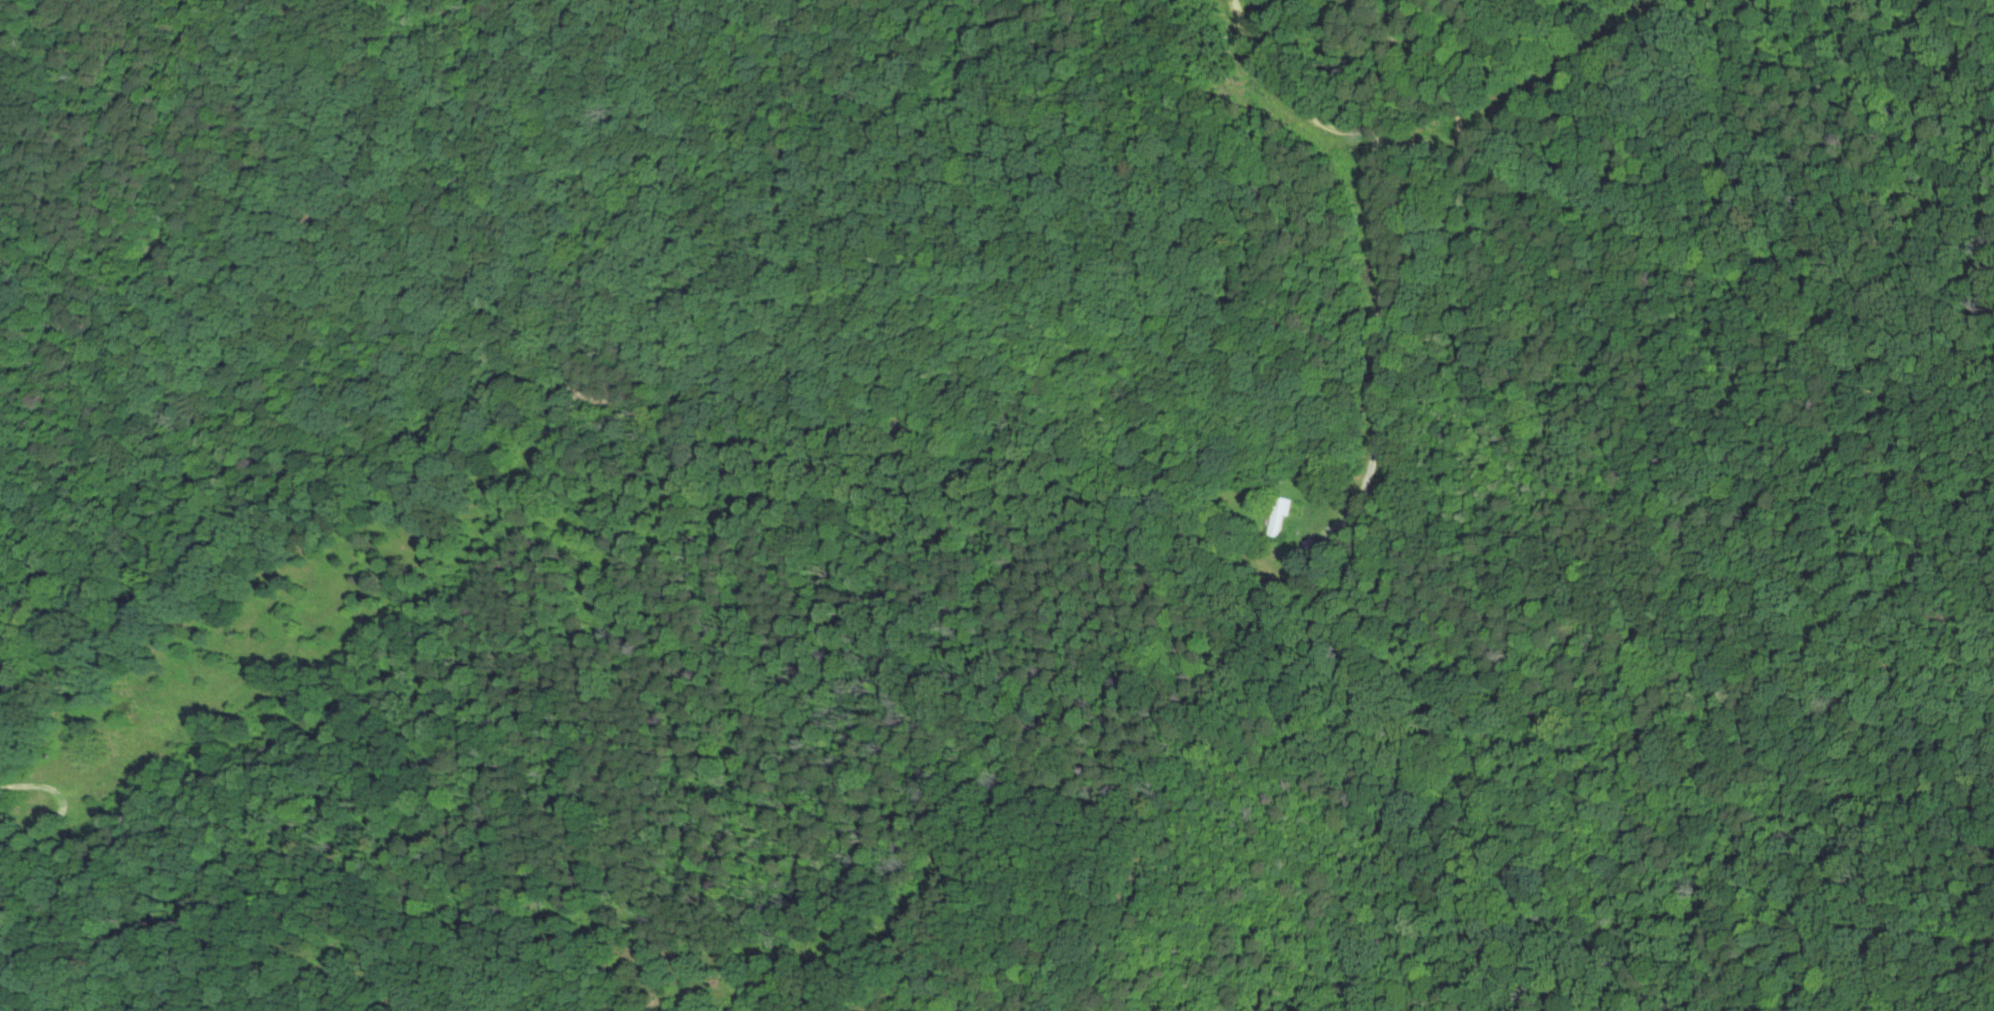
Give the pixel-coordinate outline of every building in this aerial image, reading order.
[(1291,501),(1279,498),(1270,536),(1281,539),(1291,501)]
